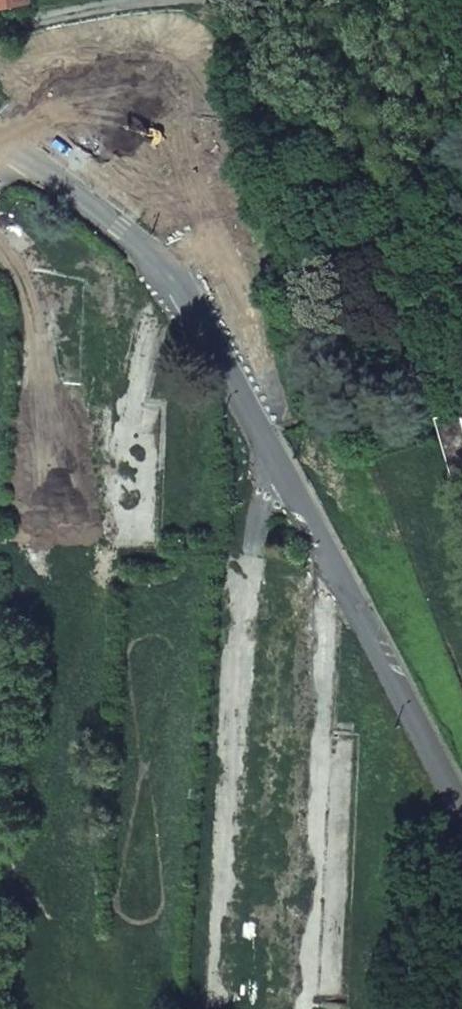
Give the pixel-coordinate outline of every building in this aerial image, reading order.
[(434,416),(451,479),(461,476),(461,409),(434,416)]
